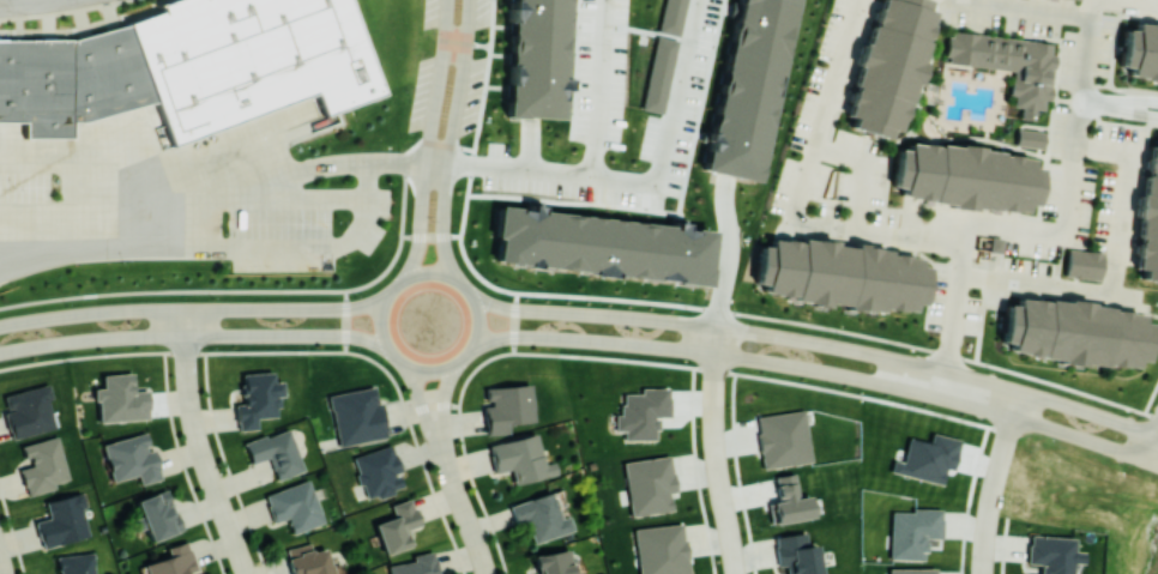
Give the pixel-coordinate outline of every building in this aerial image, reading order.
[(157,2),(163,0),(351,0),(385,92),(324,115),(315,92),(170,145),(155,101),(126,23),(161,10),(157,2)] [(560,118),(561,89),(563,89),(567,0),(511,0),(506,116),(560,118)] [(658,31),(679,35),(686,0),(664,0),(658,31)] [(793,0),(736,0),(702,170),(756,181),(793,0)] [(931,10),(926,9),(928,0),(873,0),(846,116),(851,117),(849,128),(885,137),(887,129),(902,133),(931,10)] [(68,38),(126,23),(155,101),(80,121),(70,121),(68,38)] [(1133,23),(1133,29),(1123,28),(1120,66),(1128,67),(1127,81),(1157,83),(1157,25),(1133,23)] [(1011,70),(1009,95),(1013,95),(1012,106),(1020,107),(1019,118),(1034,119),(1035,109),(1043,109),(1043,99),(1050,100),(1054,53),(1050,53),(1051,41),(949,31),(946,64),(1011,70)] [(677,39),(655,35),(640,109),(662,113),(677,39)] [(23,121),(0,121),(0,39),(68,38),(70,121),(70,138),(23,138),(23,121)] [(1045,132),(1017,128),(1015,144),(1043,148),(1045,132)] [(1157,144),(1148,143),(1147,157),(1145,156),(1144,170),(1146,170),(1145,174),(1142,174),(1140,194),(1136,193),(1133,216),(1136,217),(1134,237),(1136,237),(1136,241),(1134,241),(1133,254),(1134,255),(1133,267),(1140,268),(1139,278),(1157,280),(1157,135),(1157,144)] [(895,147),(905,150),(905,141),(919,144),(919,143),(933,144),(933,145),(936,146),(936,144),(957,146),(958,143),(981,146),(981,149),(1000,152),(999,155),(1003,155),(1003,153),(1018,156),(1018,157),(1030,158),(1029,165),(1038,168),(1035,204),(1024,204),(1024,210),(1011,209),(1009,210),(996,209),(996,207),(993,207),(993,210),(973,207),(972,210),(948,206),(949,204),(929,200),(929,199),(927,198),(927,199),(912,198),(912,197),(899,194),(900,187),(891,186),(895,147)] [(705,283),(710,230),(681,228),(682,221),(670,221),(669,223),(537,213),(538,200),(526,199),(525,208),(497,206),(493,262),(588,270),(588,274),(705,283)] [(1001,237),(989,236),(988,251),(1000,252),(1001,237)] [(758,244),(753,282),(762,283),(761,291),(776,292),(776,294),(789,296),(789,295),(792,295),(792,298),(803,301),(803,302),(813,303),(813,304),(825,306),(826,302),(846,304),(845,309),(858,310),(858,309),(868,310),(868,308),(880,309),(880,306),(885,307),(883,308),(898,310),(898,309),(911,310),(912,303),(922,304),(927,266),(916,265),(917,258),(905,256),(904,254),(891,253),(891,254),(887,254),(887,249),(876,248),(876,246),(867,246),(867,243),(854,241),(852,246),(834,243),(834,240),(821,237),(821,240),(810,238),(810,240),(800,238),(800,242),(796,242),(796,240),(782,237),(782,240),(768,238),(768,246),(758,244)] [(1064,274),(1068,247),(1103,252),(1099,279),(1064,274)] [(1003,303),(1012,304),(1014,296),(1027,298),(1027,297),(1042,298),(1042,301),(1044,301),(1044,297),(1064,301),(1066,297),(1090,301),(1090,304),(1109,306),(1109,309),(1112,309),(1112,308),(1127,310),(1126,312),(1139,313),(1139,320),(1148,321),(1144,361),(1134,359),(1133,367),(1120,365),(1105,364),(1105,363),(1103,363),(1102,365),(1081,363),(1081,365),(1057,363),(1057,359),(1037,357),(1037,355),(1035,354),(1035,355),(1019,354),(1020,352),(1007,350),(1007,343),(999,342),(999,321),(1003,303)] [(241,373),(243,404),(235,404),(236,430),(257,428),(257,417),(281,416),(279,381),(273,381),(273,371),(241,373)] [(101,373),(102,387),(95,387),(97,421),(148,419),(147,390),(132,390),(132,372),(101,373)] [(506,424),(533,420),(529,382),(485,387),(487,404),(483,405),(486,434),(507,432),(506,424)] [(4,394),(8,411),(5,412),(12,438),(55,427),(47,398),(51,397),(48,383),(4,394)] [(386,436),(380,401),(377,402),(374,386),(328,394),(337,445),(386,436)] [(755,416),(802,409),(810,460),(761,467),(756,433),(758,433),(755,416)] [(303,470),(288,427),(243,442),(251,463),(268,457),(276,479),(303,470)] [(102,443),(112,480),(138,474),(140,483),(161,478),(154,448),(149,449),(145,432),(102,443)] [(488,443),(494,471),(509,468),(512,483),(555,474),(552,461),(542,463),(535,433),(488,443)] [(888,470),(940,482),(943,466),(952,469),(958,440),(931,433),(929,442),(906,437),(901,460),(892,458),(888,470)] [(21,444),(24,457),(28,457),(30,465),(19,468),(26,495),(56,487),(55,481),(68,478),(57,435),(21,444)] [(365,500),(394,492),(393,488),(403,485),(392,445),(353,455),(365,500)] [(671,509),(669,491),(674,491),(669,454),(622,461),(630,516),(671,509)] [(812,516),(808,494),(798,496),(794,472),(774,475),(778,500),(767,502),(771,524),(812,516)] [(323,522),(308,478),(263,493),(273,522),(286,518),(291,533),(323,522)] [(150,540),(181,529),(167,488),(135,499),(150,540)] [(559,517),(552,491),(509,504),(515,523),(525,520),(531,541),(572,530),(567,515),(559,517)] [(45,500),(49,516),(35,520),(42,547),(90,535),(79,492),(45,500)] [(390,503),(394,516),(373,522),(382,553),(412,545),(407,528),(419,524),(411,497),(390,503)] [(891,511),(889,558),(925,559),(926,537),(941,538),(942,508),(913,507),(913,512),(891,511)] [(638,573),(688,573),(683,523),(634,527),(638,573)] [(807,545),(805,531),(773,535),(778,566),(785,565),(786,573),(820,573),(816,544),(807,545)] [(1028,535),(1027,563),(1040,564),(1040,573),(1071,573),(1071,562),(1082,562),(1082,551),(1073,550),(1074,537),(1028,535)] [(190,570),(195,569),(186,541),(166,547),(169,555),(144,562),(148,573),(191,573),(190,570)] [(290,573),(332,573),(326,547),(312,551),(310,542),(285,548),(290,573)] [(534,569),(538,568),(540,573),(577,573),(577,572),(572,572),(567,548),(531,554),(534,569)] [(390,573),(438,573),(434,551),(412,554),(413,560),(388,564),(390,573)] [(92,552),(57,556),(59,573),(95,573),(92,552)]
